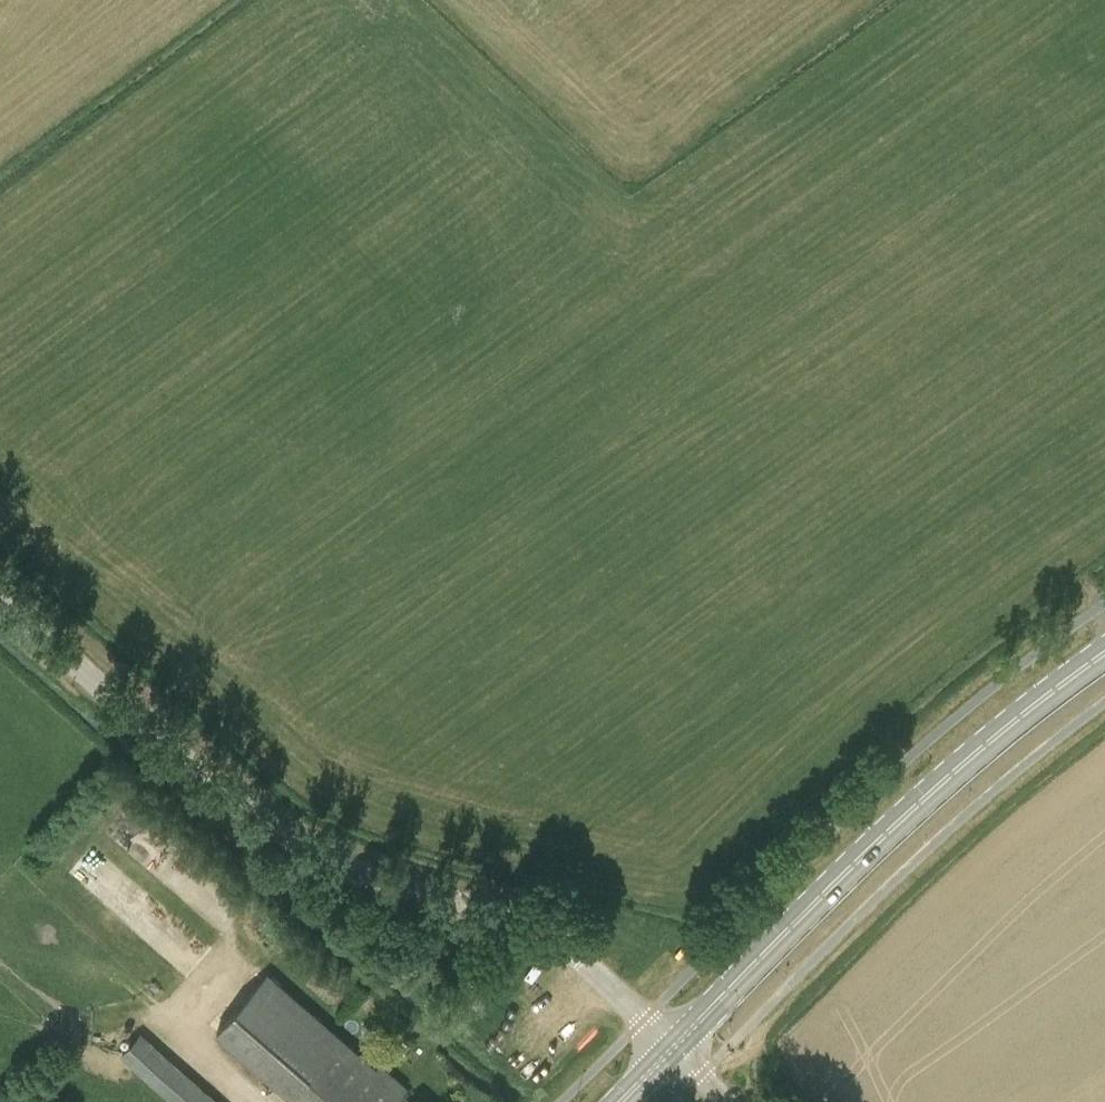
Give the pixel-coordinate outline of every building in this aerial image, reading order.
[(404,1092),(408,1087),(380,1063),(377,1067),(269,973),(216,1032),(296,1101),(415,1101),(404,1092)] [(142,1032),(123,1053),(177,1101),(219,1101),(142,1032)]
